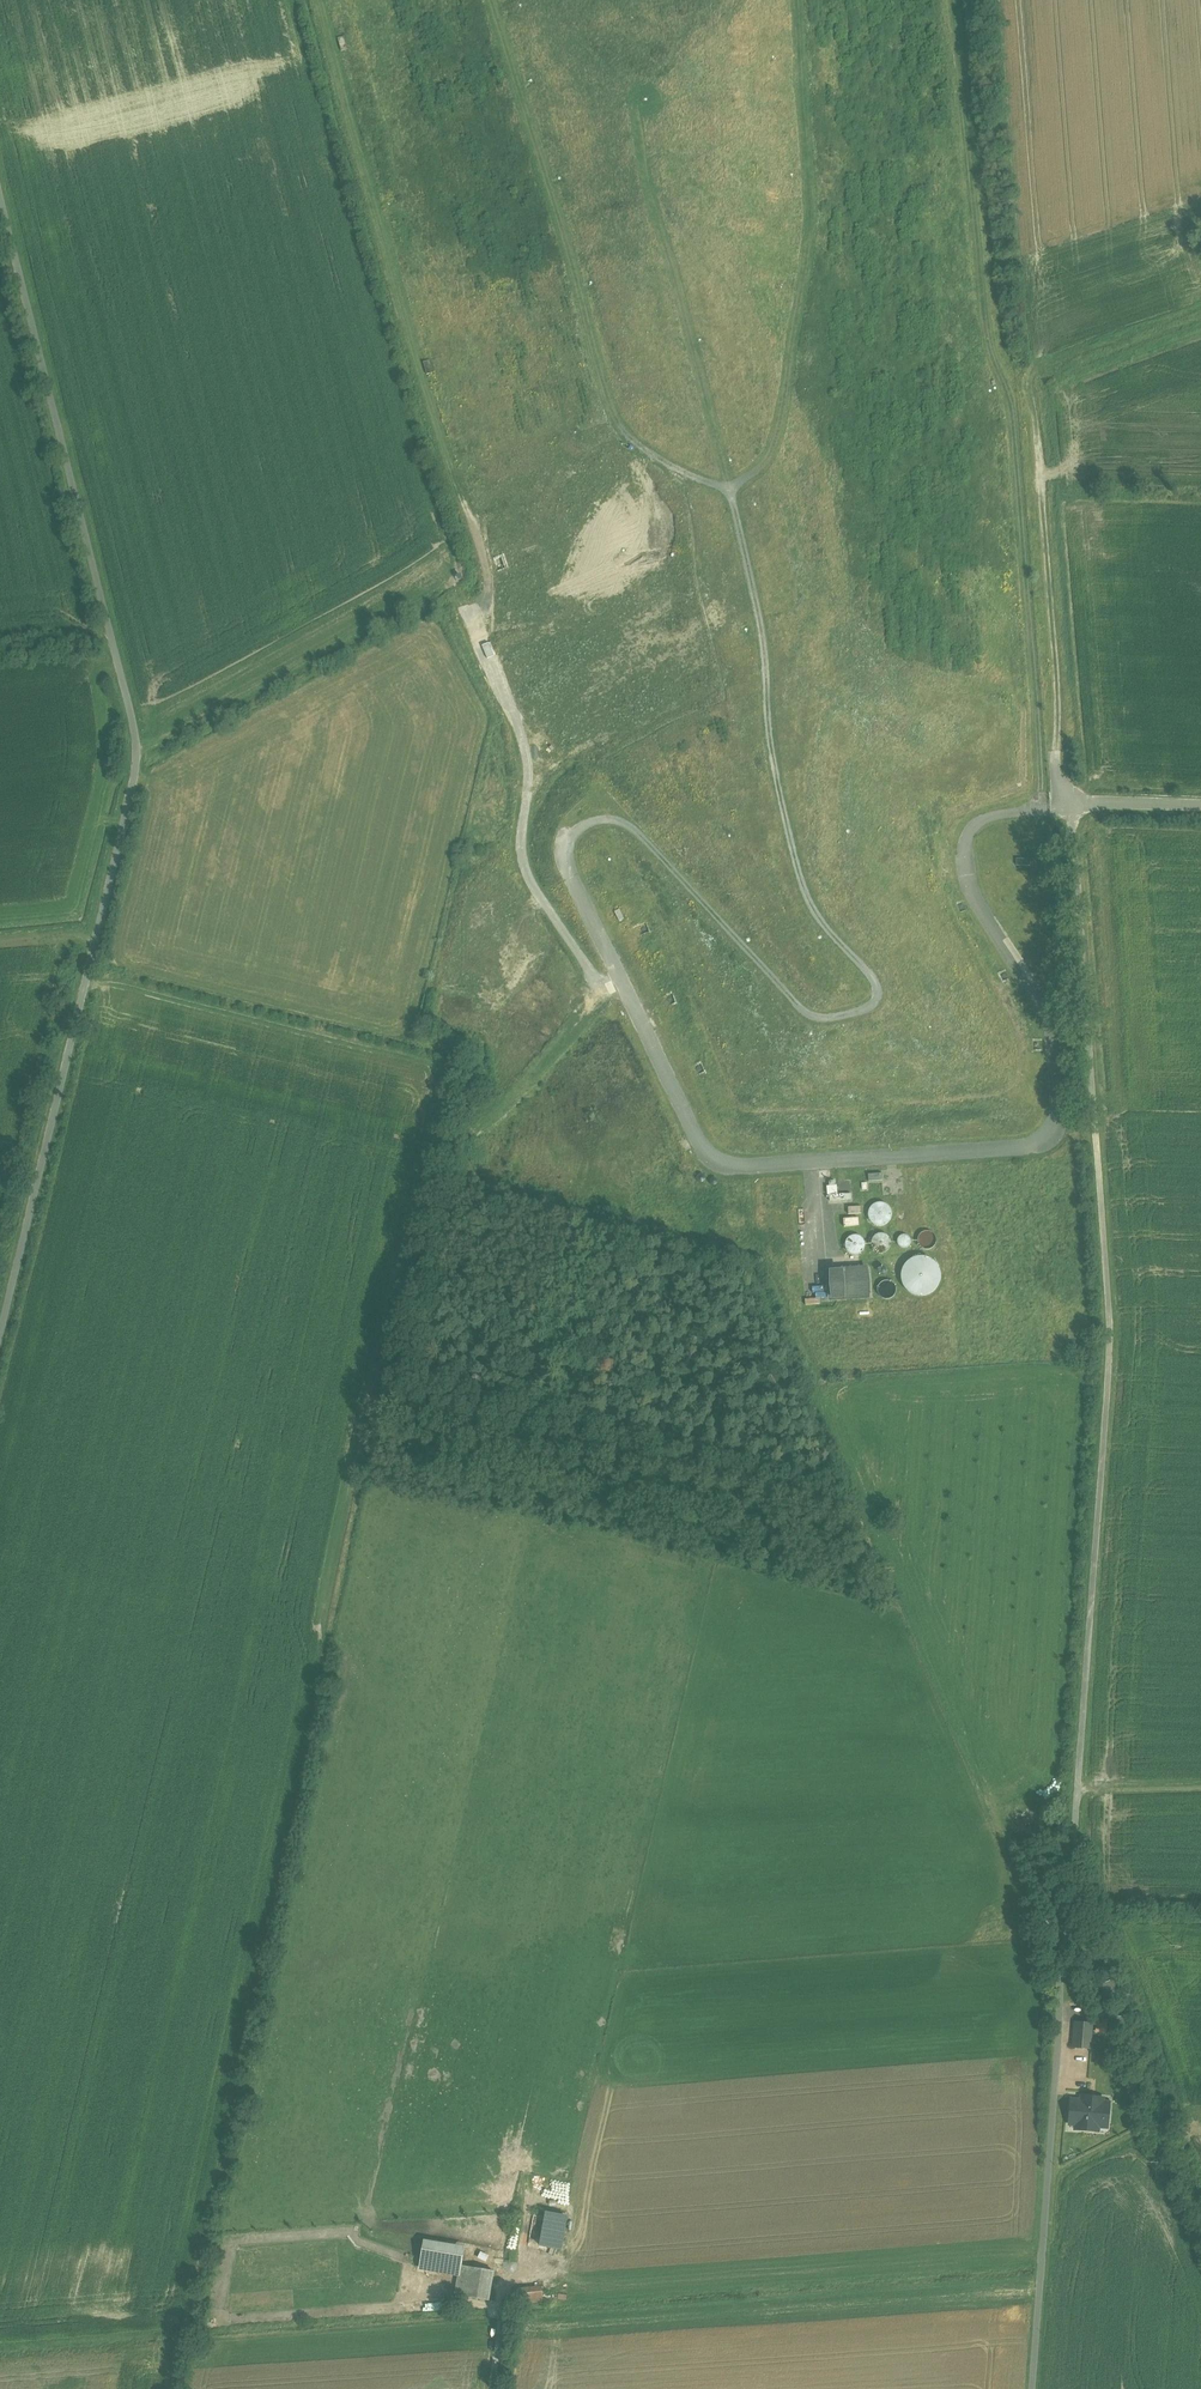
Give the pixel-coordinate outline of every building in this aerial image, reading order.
[(869,1172),(869,1183),(885,1182),(884,1171),(869,1172)] [(836,1181),(837,1194),(856,1193),(855,1180),(836,1181)] [(890,1218),(891,1215),(890,1211),(889,1208),(887,1206),(884,1204),(880,1203),(877,1204),(874,1205),(871,1207),(869,1210),(869,1214),(869,1217),(871,1220),(873,1223),(876,1225),(879,1225),(883,1225),(886,1223),(889,1221),(890,1218)] [(937,1242),(937,1239),(937,1236),(935,1234),(932,1232),(929,1231),(926,1232),(923,1234),(922,1237),(921,1240),(922,1243),(924,1245),(927,1247),(930,1247),(933,1247),(935,1245),(937,1242)] [(893,1247),(893,1244),(893,1240),(891,1237),(889,1235),(886,1233),(883,1232),(879,1233),(876,1234),(874,1236),(872,1239),(871,1243),(872,1246),(873,1249),(876,1252),(879,1254),(882,1254),(885,1254),(888,1252),(891,1250),(893,1247)] [(868,1247),(869,1244),(868,1240),(866,1237),(863,1235),(860,1234),(857,1233),(853,1234),(850,1236),(848,1239),(847,1242),(846,1245),(847,1249),(849,1252),(852,1254),(855,1255),(858,1256),(862,1255),(865,1253),(867,1250),(868,1247)] [(913,1243),(913,1242),(913,1240),(912,1238),(910,1237),(909,1236),(907,1235),(905,1236),(903,1236),(902,1237),(901,1239),(900,1241),(900,1243),(900,1245),(901,1246),(903,1248),(904,1248),(906,1249),(908,1249),(910,1248),(911,1247),(913,1245),(913,1243)] [(943,1280),(943,1276),(943,1271),(942,1268),(940,1264),(937,1261),(934,1258),(930,1256),(926,1255),(922,1255),(918,1255),(914,1257),(910,1259),(907,1261),(905,1264),(903,1268),(902,1272),(901,1276),(902,1280),(903,1284),(905,1288),(908,1291),(911,1294),(914,1295),(918,1297),(923,1297),(927,1296),(931,1295),(934,1293),(937,1291),(940,1287),(942,1284),(943,1280)] [(833,1277),(833,1299),(873,1297),(872,1268),(847,1269),(847,1276),(833,1277)] [(897,1293),(898,1290),(898,1287),(897,1285),(894,1282),(892,1281),(889,1281),(886,1281),(883,1283),(881,1286),(881,1289),(881,1292),(882,1294),(884,1297),(887,1298),(890,1298),(893,1297),(895,1296),(897,1293)] [(1092,2024),(1075,2023),(1073,2047),(1090,2048),(1092,2024)] [(1098,2126),(1107,2127),(1109,2103),(1103,2102),(1103,2098),(1082,2096),(1082,2100),(1071,2099),(1069,2124),(1076,2124),(1076,2129),(1098,2131),(1098,2126)] [(464,2246),(427,2240),(422,2267),(459,2273),(460,2266),(464,2246)] [(493,2271),(460,2266),(459,2273),(455,2295),(488,2300),(493,2271)]
